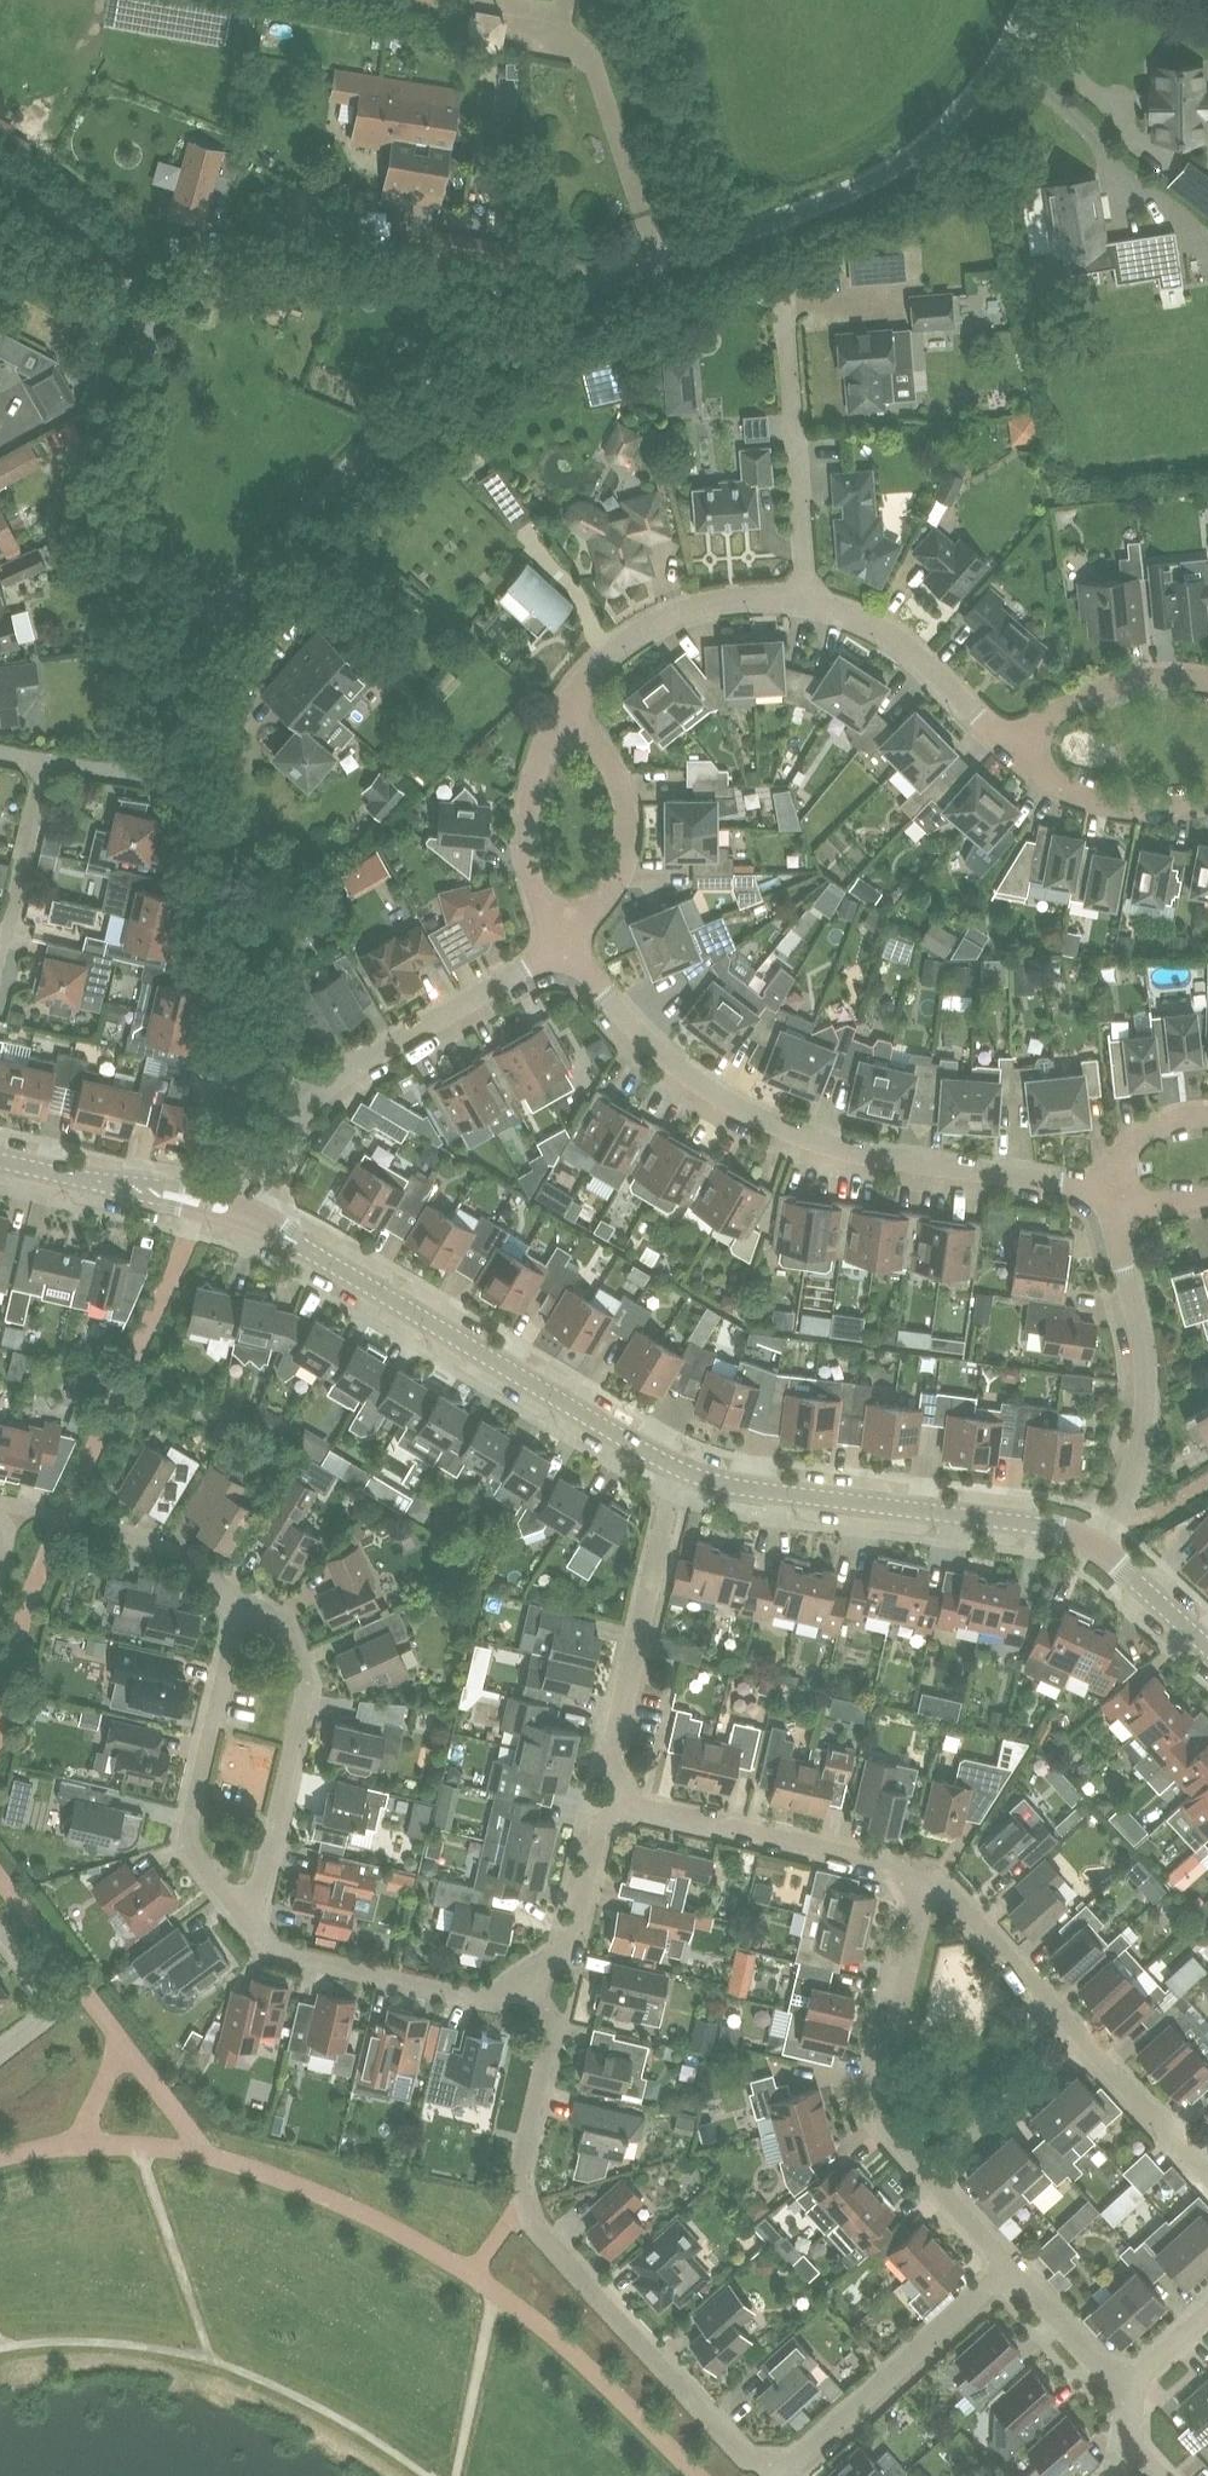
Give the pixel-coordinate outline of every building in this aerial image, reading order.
[(473,12),(468,43),(498,48),(504,18),(473,12)] [(506,63),(506,78),(516,78),(520,78),(520,68),(515,68),(515,63),(506,63)] [(1154,67),(1154,139),(1202,139),(1202,114),(1207,114),(1207,92),(1202,92),(1202,67),(1154,67)] [(391,147),(389,160),(402,162),(410,110),(399,108),(403,80),(335,69),(331,96),(358,100),(352,140),(391,147)] [(458,89),(403,80),(399,108),(410,110),(402,162),(389,160),(383,197),(439,206),(458,89)] [(170,213),(202,222),(216,173),(232,178),(239,155),(189,142),(170,213)] [(1200,208),(1207,197),(1207,186),(1182,167),(1169,184),(1200,208)] [(1174,230),(1168,231),(1169,236),(1132,241),(1132,237),(1104,241),(1094,179),(1046,186),(1056,253),(1094,247),(1096,257),(1111,255),(1115,283),(1157,277),(1159,287),(1182,284),(1174,230)] [(883,255),(885,279),(904,277),(902,253),(883,255)] [(950,293),(911,296),(913,327),(952,324),(950,293)] [(908,329),(889,331),(889,329),(837,334),(840,372),(846,372),(849,409),(883,407),(882,401),(894,400),(893,398),(913,397),(908,329)] [(1,330),(0,331),(0,355),(16,363),(26,344),(1,330)] [(662,359),(666,414),(697,412),(693,357),(662,359)] [(55,366),(54,363),(27,378),(24,380),(45,418),(75,401),(55,366)] [(1007,418),(1011,443),(1037,440),(1033,414),(1007,418)] [(605,442),(604,453),(611,461),(622,464),(630,457),(643,434),(618,420),(605,442)] [(0,458),(0,488),(42,464),(29,442),(0,458)] [(695,529),(759,524),(756,485),(772,483),(769,446),(740,449),(742,479),(719,480),(720,486),(692,488),(695,529)] [(504,507),(520,495),(499,466),(483,477),(504,507)] [(948,470),(935,496),(949,503),(962,476),(948,470)] [(840,563),(878,581),(896,545),(879,536),(878,518),(873,518),(869,472),(834,474),(836,501),(844,500),(846,520),(837,521),(840,563)] [(597,544),(603,566),(601,568),(600,570),(599,572),(598,574),(598,576),(598,578),(598,581),(599,583),(600,585),(602,587),(603,588),(605,589),(607,590),(609,591),(612,591),(614,591),(616,590),(618,589),(620,588),(622,587),(623,585),(624,583),(625,581),(625,578),(649,572),(641,541),(666,533),(655,493),(625,501),(626,507),(608,511),(583,498),(580,498),(578,498),(575,499),(573,500),(571,501),(569,503),(567,505),(566,507),(565,509),(564,512),(564,514),(564,517),(565,519),(565,522),(567,524),(568,526),(570,528),(572,529),(591,537),(593,545),(597,544)] [(8,545),(0,527),(0,549),(8,545)] [(954,546),(934,528),(914,551),(934,569),(925,579),(951,602),(986,562),(960,539),(954,546)] [(1143,578),(1139,540),(1126,541),(1128,556),(1124,557),(1126,578),(1079,583),(1082,616),(1088,615),(1090,632),(1122,628),(1123,640),(1142,638),(1136,578),(1143,578)] [(5,583),(43,565),(35,547),(0,564),(0,572),(5,583)] [(549,622),(552,625),(573,602),(526,560),(506,582),(533,607),(521,620),(537,635),(549,622)] [(1204,603),(1207,603),(1207,581),(1202,582),(1202,577),(1181,579),(1179,561),(1149,564),(1155,624),(1171,622),(1172,633),(1177,632),(1182,635),(1187,635),(1191,631),(1207,629),(1204,603)] [(0,585),(0,649),(18,645),(9,608),(7,608),(1,585),(0,585)] [(989,588),(963,617),(982,634),(969,649),(984,662),(986,659),(1013,682),(1023,671),(1030,668),(1031,661),(1044,646),(998,605),(1003,600),(989,588)] [(338,719),(353,733),(355,731),(339,717),(373,679),(317,629),(284,667),(320,700),(318,702),(338,719)] [(756,641),(751,641),(754,689),(782,687),(783,701),(794,703),(801,675),(782,670),(780,639),(775,639),(775,635),(756,636),(756,641)] [(746,641),(746,637),(727,638),(727,642),(723,643),(725,674),(707,680),(719,712),(727,709),(726,691),(754,689),(751,641),(746,641)] [(858,667),(860,663),(844,653),(842,656),(838,654),(821,680),(801,675),(794,703),(804,706),(812,711),(822,701),(835,710),(862,670),(858,667)] [(719,712),(707,680),(689,686),(670,662),(666,665),(663,661),(648,673),(651,677),(647,680),(677,717),(699,700),(708,710),(717,707),(719,712)] [(18,718),(15,698),(39,695),(35,662),(0,667),(0,720),(18,718)] [(353,733),(338,719),(318,702),(320,700),(284,667),(261,693),(299,726),(273,755),(307,785),(333,755),(329,752),(337,743),(341,747),(353,733)] [(862,670),(835,710),(848,718),(844,730),(851,737),(849,741),(858,749),(880,722),(869,711),(886,685),(882,683),(885,679),(868,669),(866,672),(862,670)] [(643,683),(641,679),(626,692),(628,695),(625,698),(628,701),(625,704),(632,713),(635,710),(646,723),(638,729),(647,741),(655,735),(662,743),(684,725),(677,717),(647,680),(643,683)] [(934,731),(930,727),(933,724),(920,710),(917,713),(914,710),(892,732),(880,722),(858,749),(861,745),(870,754),(880,744),(899,764),(934,731)] [(937,734),(934,731),(899,764),(919,784),(898,804),(911,817),(943,784),(931,773),(954,751),(951,748),(954,745),(940,731),(937,734)] [(727,784),(727,783),(727,769),(718,769),(710,758),(687,758),(687,784),(697,784),(727,784)] [(383,822),(406,793),(388,779),(389,778),(378,770),(361,792),(369,799),(364,806),(383,822)] [(954,795),(943,784),(911,817),(926,831),(953,816),(964,826),(996,790),(992,787),(995,783),(981,771),(978,774),(975,771),(954,795)] [(666,823),(666,828),(714,828),(714,813),(737,809),(733,783),(727,783),(727,784),(697,784),(697,799),(666,799),(666,804),(661,803),(661,823),(666,823)] [(469,877),(473,841),(485,842),(488,806),(476,804),(476,801),(476,798),(474,795),(464,785),(447,802),(440,801),(437,835),(429,835),(424,840),(469,877)] [(789,790),(775,792),(777,803),(792,800),(789,790)] [(1017,802),(1003,790),(1000,793),(996,790),(964,826),(976,837),(962,859),(980,874),(1016,834),(1004,823),(1017,809),(1014,806),(1017,802)] [(116,867),(120,853),(148,859),(157,819),(143,816),(146,801),(122,796),(119,811),(117,810),(112,831),(95,827),(87,861),(112,866),(116,867)] [(1038,822),(1035,840),(1025,838),(995,889),(996,890),(1025,895),(1026,895),(1029,878),(1070,886),(1068,898),(1069,898),(1080,837),(1054,832),(1055,826),(1038,822)] [(697,856),(697,871),(732,871),(732,856),(727,855),(728,847),(714,843),(714,828),(666,828),(666,833),(661,833),(662,852),(666,852),(666,856),(697,856)] [(1112,906),(1122,857),(1095,852),(1096,845),(1080,843),(1081,837),(1080,837),(1069,898),(1112,906)] [(1207,895),(1207,845),(1199,843),(1189,892),(1207,895)] [(1176,905),(1186,850),(1169,847),(1168,853),(1140,848),(1131,897),(1176,905)] [(373,883),(361,860),(340,875),(351,895),(373,883)] [(115,912),(131,916),(173,926),(180,898),(149,890),(152,876),(116,867),(112,866),(105,895),(119,898),(115,912)] [(731,887),(732,887),(732,872),(732,871),(697,871),(697,886),(731,887)] [(732,887),(731,887),(739,906),(762,897),(754,877),(754,872),(732,872),(732,887)] [(831,879),(825,887),(841,898),(846,889),(831,879)] [(429,936),(446,966),(481,946),(484,942),(485,939),(485,937),(503,932),(490,885),(472,890),(470,881),(437,890),(445,921),(426,932),(429,936)] [(53,899),(49,914),(73,920),(76,904),(53,899)] [(640,942),(642,947),(686,929),(675,902),(646,915),(644,910),(634,915),(636,919),(631,921),(633,924),(629,926),(636,944),(640,942)] [(106,939),(102,954),(112,956),(132,961),(136,946),(167,953),(173,926),(131,916),(115,912),(113,912),(107,939),(106,939)] [(682,961),(691,977),(725,952),(720,944),(710,944),(701,923),(686,929),(642,947),(644,952),(640,953),(647,971),(651,969),(653,973),(682,961)] [(372,971),(388,999),(419,982),(411,967),(434,954),(417,925),(394,939),(393,936),(360,955),(369,973),(372,971)] [(965,933),(951,955),(978,955),(984,945),(965,933)] [(79,988),(103,994),(112,956),(102,954),(81,949),(78,964),(46,956),(45,962),(39,960),(33,987),(39,989),(38,994),(52,997),(49,1009),(69,1014),(71,1002),(75,1003),(79,988)] [(298,1013),(304,1024),(308,1022),(316,1036),(333,1026),(334,1029),(347,1022),(348,1023),(364,1013),(348,985),(360,977),(345,952),(332,959),(339,972),(323,981),(324,982),(313,989),(301,969),(282,980),(300,1012),(298,1013)] [(701,1032),(705,1035),(745,982),(727,968),(730,956),(725,952),(691,977),(701,992),(682,1017),(686,1020),(683,1023),(698,1035),(701,1032)] [(152,1010),(195,1020),(201,992),(170,985),(173,970),(144,963),(140,978),(148,980),(141,1007),(152,1010)] [(745,982),(705,1035),(709,1038),(706,1041),(721,1053),(724,1049),(727,1052),(746,1027),(760,1036),(775,1009),(777,1006),(782,996),(774,990),(763,996),(745,982)] [(1205,992),(1193,993),(1195,1005),(1207,1004),(1205,992)] [(765,1079),(783,1086),(785,1082),(789,1084),(807,1039),(813,1020),(777,1006),(775,1009),(760,1036),(774,1044),(763,1073),(767,1075),(765,1079)] [(133,1029),(132,1034),(128,1033),(124,1048),(154,1055),(157,1040),(188,1048),(190,1041),(194,1042),(198,1040),(200,1028),(198,1024),(194,1023),(195,1020),(152,1010),(149,1025),(142,1023),(133,1029)] [(1194,1011),(1149,1016),(1155,1072),(1156,1072),(1172,1070),(1171,1063),(1199,1060),(1194,1011)] [(1155,1072),(1149,1016),(1148,1016),(1150,1034),(1107,1038),(1113,1094),(1131,1092),(1130,1086),(1157,1083),(1156,1072),(1155,1072)] [(533,1031),(518,1039),(551,1098),(573,1085),(563,1069),(572,1064),(545,1017),(530,1026),(533,1031)] [(792,1090),(810,1097),(812,1092),(816,1094),(827,1065),(841,1070),(852,1037),(855,1026),(846,1023),(834,1028),(831,1022),(811,1031),(814,1021),(813,1020),(807,1039),(789,1084),(794,1085),(792,1090)] [(871,1044),(852,1037),(841,1070),(855,1075),(848,1106),(852,1107),(851,1111),(870,1115),(871,1111),(876,1112),(887,1066),(891,1044),(890,1039),(877,1036),(871,1044)] [(499,1043),(485,1051),(522,1116),(523,1115),(514,1098),(522,1093),(531,1109),(551,1098),(518,1039),(502,1048),(499,1043)] [(876,1112),(881,1113),(880,1118),(898,1122),(899,1118),(903,1119),(911,1088),(925,1090),(930,1061),(908,1058),(902,1069),(887,1066),(892,1046),(891,1044),(887,1066),(876,1112)] [(459,1073),(493,1132),(522,1116),(485,1051),(472,1059),(475,1064),(459,1073)] [(44,1113),(51,1082),(66,1085),(73,1055),(58,1052),(56,1061),(28,1054),(26,1064),(16,1107),(44,1113)] [(73,1055),(66,1085),(80,1089),(73,1120),(101,1126),(111,1084),(97,1081),(99,1071),(86,1068),(88,1059),(73,1055)] [(1011,1055),(998,1056),(998,1065),(998,1066),(1012,1066),(1011,1055)] [(1012,1066),(1012,1096),(1027,1096),(1031,1127),(1035,1126),(1035,1130),(1054,1128),(1054,1124),(1059,1124),(1054,1076),(1055,1076),(1054,1059),(1048,1055),(1038,1056),(1034,1060),(1035,1064),(1024,1065),(1012,1066)] [(201,1110),(184,1106),(190,1081),(191,1081),(195,1065),(161,1057),(158,1072),(171,1075),(165,1101),(164,1101),(155,1139),(193,1147),(201,1110)] [(956,1063),(952,1058),(939,1057),(939,1062),(930,1061),(925,1090),(940,1093),(938,1124),(942,1124),(942,1128),(961,1130),(961,1125),(966,1126),(970,1078),(955,1077),(956,1063)] [(1080,1059),(1082,1073),(1055,1076),(1054,1076),(1059,1124),(1064,1123),(1064,1127),(1083,1125),(1083,1121),(1087,1121),(1084,1089),(1099,1088),(1096,1057),(1080,1059)] [(16,1107),(26,1064),(0,1058),(0,1103),(16,1107)] [(986,1079),(970,1078),(966,1126),(971,1126),(971,1130),(990,1132),(991,1128),(995,1128),(997,1097),(1012,1096),(1012,1066),(998,1066),(990,1067),(986,1079)] [(147,1118),(157,1075),(142,1072),(138,1090),(111,1084),(101,1126),(102,1127),(101,1133),(123,1138),(124,1131),(129,1133),(133,1115),(147,1118)] [(493,1132),(459,1073),(443,1082),(440,1077),(426,1085),(453,1132),(459,1129),(469,1146),(493,1132)] [(592,1166),(599,1153),(623,1111),(607,1102),(610,1097),(596,1089),(569,1135),(582,1143),(577,1153),(578,1159),(592,1166)] [(399,1101),(390,1117),(408,1128),(408,1127),(413,1130),(422,1115),(399,1101)] [(623,1111),(599,1153),(628,1170),(655,1123),(641,1115),(639,1120),(623,1111)] [(408,1128),(390,1117),(381,1112),(374,1125),(400,1141),(408,1128)] [(334,1162),(356,1130),(342,1121),(320,1153),(334,1162)] [(650,1199),(682,1145),(666,1136),(669,1131),(655,1123),(628,1170),(636,1174),(631,1183),(631,1188),(650,1199)] [(547,1141),(538,1146),(547,1162),(552,1163),(555,1158),(547,1141)] [(672,1208),(677,1198),(686,1204),(714,1157),(700,1149),(697,1154),(682,1145),(650,1199),(667,1209),(672,1208)] [(364,1151),(358,1162),(345,1183),(340,1183),(335,1192),(337,1196),(336,1198),(340,1201),(340,1209),(354,1218),(380,1175),(386,1164),(364,1151)] [(714,1157),(686,1204),(716,1221),(740,1179),(725,1170),(727,1165),(714,1157)] [(380,1175),(354,1218),(369,1227),(376,1223),(381,1225),(396,1199),(408,1207),(424,1180),(411,1172),(408,1177),(386,1164),(380,1175)] [(533,1168),(518,1176),(529,1196),(530,1196),(539,1179),(539,1178),(533,1168)] [(440,1184),(427,1176),(424,1180),(408,1207),(421,1214),(405,1240),(428,1253),(450,1217),(429,1204),(440,1184)] [(573,1196),(545,1179),(534,1198),(563,1214),(573,1196)] [(740,1179),(716,1221),(737,1233),(730,1244),(732,1249),(748,1260),(759,1230),(752,1226),(773,1191),(759,1183),(756,1188),(740,1179)] [(781,1263),(803,1266),(812,1203),(794,1201),(795,1195),(779,1193),(771,1247),(780,1248),(779,1259),(781,1263)] [(830,1206),(812,1203),(803,1266),(826,1269),(830,1266),(832,1255),(839,1256),(847,1203),(831,1200),(830,1206)] [(862,1205),(847,1203),(839,1256),(872,1261),(879,1213),(861,1210),(862,1205)] [(897,1215),(879,1213),(872,1261),(906,1266),(913,1212),(898,1210),(897,1215)] [(939,1271),(946,1222),(928,1220),(929,1214),(913,1212),(906,1266),(939,1271)] [(478,1249),(494,1222),(480,1214),(471,1230),(450,1217),(428,1253),(450,1267),(466,1241),(478,1249)] [(964,1225),(946,1222),(939,1271),(974,1275),(981,1222),(965,1219),(964,1225)] [(494,1222),(478,1249),(491,1256),(475,1282),(480,1284),(479,1293),(494,1301),(520,1259),(525,1249),(524,1248),(518,1258),(498,1246),(508,1230),(494,1222)] [(1015,1261),(1063,1268),(1065,1250),(1071,1251),(1073,1235),(1020,1227),(1015,1261)] [(69,1304),(70,1304),(81,1256),(37,1246),(37,1245),(22,1241),(11,1287),(4,1318),(24,1323),(31,1292),(41,1294),(44,1281),(73,1287),(69,1304)] [(520,1309),(536,1283),(548,1290),(564,1264),(571,1252),(556,1243),(545,1261),(525,1249),(520,1259),(494,1301),(495,1302),(498,1295),(520,1309)] [(126,1320),(134,1301),(147,1272),(127,1267),(129,1260),(98,1253),(96,1260),(81,1256),(70,1304),(87,1308),(89,1300),(108,1304),(105,1320),(123,1324),(126,1320)] [(5,1291),(12,1261),(0,1259),(0,1290),(5,1291)] [(1028,1298),(1063,1303),(1066,1287),(1060,1286),(1063,1268),(1015,1261),(1010,1296),(1028,1298)] [(561,1298),(545,1324),(568,1337),(589,1300),(568,1288),(578,1272),(564,1264),(548,1290),(561,1298)] [(1177,1293),(1177,1309),(1183,1308),(1187,1320),(1204,1315),(1206,1324),(1207,1323),(1207,1284),(1203,1266),(1196,1268),(1195,1266),(1173,1272),(1176,1284),(1177,1287),(1177,1290),(1177,1293)] [(221,1353),(226,1354),(227,1347),(228,1341),(234,1342),(235,1336),(245,1295),(244,1294),(241,1307),(224,1303),(227,1290),(212,1287),(206,1280),(202,1285),(197,1284),(188,1325),(210,1330),(207,1342),(206,1349),(217,1358),(221,1353)] [(271,1344),(280,1346),(293,1314),(292,1313),(291,1317),(271,1313),(274,1301),(264,1299),(266,1292),(246,1287),(244,1294),(245,1295),(235,1336),(234,1342),(232,1350),(245,1361),(248,1358),(259,1366),(264,1361),(267,1362),(271,1344)] [(622,1293),(611,1313),(589,1300),(568,1337),(590,1350),(605,1325),(618,1332),(636,1301),(622,1293)] [(1074,1305),(1063,1303),(1028,1298),(1023,1329),(1044,1332),(1042,1349),(1064,1352),(1067,1357),(1072,1353),(1089,1356),(1091,1344),(1096,1340),(1092,1335),(1094,1323),(1072,1319),(1074,1305)] [(615,1365),(637,1379),(659,1342),(638,1329),(650,1309),(636,1301),(618,1332),(630,1340),(615,1365)] [(707,1306),(700,1317),(713,1325),(720,1314),(707,1306)] [(293,1314),(280,1346),(284,1349),(279,1361),(277,1367),(285,1377),(294,1371),(301,1359),(318,1369),(340,1333),(337,1331),(337,1325),(328,1326),(315,1318),(309,1328),(292,1318),(293,1314)] [(751,1331),(747,1341),(754,1344),(756,1340),(759,1332),(751,1330),(751,1331)] [(341,1334),(340,1333),(318,1369),(335,1379),(327,1392),(352,1407),(360,1394),(382,1358),(382,1359),(386,1353),(367,1341),(364,1347),(356,1343),(350,1353),(335,1344),(341,1334)] [(689,1375),(702,1346),(690,1339),(680,1355),(659,1342),(637,1379),(660,1392),(675,1366),(689,1375)] [(716,1351),(702,1346),(689,1375),(704,1380),(694,1408),(719,1417),(733,1377),(710,1369),(716,1351)] [(386,1410),(401,1419),(423,1383),(420,1381),(420,1375),(410,1375),(398,1368),(391,1378),(376,1369),(382,1359),(382,1358),(360,1394),(365,1397),(348,1426),(361,1433),(375,1430),(386,1410)] [(719,1417),(744,1425),(754,1397),(769,1402),(776,1372),(776,1371),(739,1358),(733,1377),(719,1417)] [(1092,1375),(1061,1371),(1059,1386),(1090,1389),(1092,1375)] [(781,1434),(807,1437),(815,1377),(790,1373),(790,1374),(776,1372),(769,1402),(785,1404),(781,1434)] [(855,1382),(839,1380),(815,1377),(807,1437),(833,1440),(837,1411),(851,1412),(855,1382)] [(862,1444),(888,1447),(893,1405),(869,1402),(871,1384),(855,1382),(851,1412),(866,1414),(862,1444)] [(424,1383),(423,1383),(401,1419),(407,1422),(396,1441),(432,1463),(433,1461),(443,1444),(465,1408),(461,1406),(461,1400),(452,1400),(439,1393),(433,1403),(417,1394),(424,1383)] [(920,1390),(918,1408),(893,1405),(888,1447),(914,1451),(917,1421),(932,1423),(936,1392),(920,1390)] [(950,1462),(968,1465),(975,1407),(974,1406),(973,1415),(949,1412),(951,1394),(936,1392),(932,1423),(946,1424),(943,1454),(948,1455),(948,1459),(950,1462)] [(1201,1406),(1199,1408),(1197,1411),(1195,1412),(1184,1419),(1196,1438),(1198,1437),(1202,1444),(1207,1440),(1207,1399),(1201,1406)] [(994,1461),(998,1431),(1013,1433),(1016,1402),(1000,1400),(999,1410),(975,1407),(968,1465),(985,1467),(988,1464),(989,1460),(994,1461)] [(1023,1464),(1049,1468),(1056,1410),(1057,1407),(1016,1402),(1013,1433),(1027,1435),(1023,1464)] [(443,1444),(433,1461),(456,1474),(466,1458),(484,1469),(506,1433),(503,1431),(503,1425),(493,1425),(481,1417),(474,1428),(459,1419),(465,1408),(443,1444)] [(1075,1468),(1080,1466),(1081,1457),(1077,1454),(1080,1429),(1079,1428),(1080,1417),(1077,1413),(1056,1410),(1049,1468),(1075,1471),(1075,1468)] [(17,1422),(0,1418),(0,1475),(4,1476),(17,1422)] [(43,1428),(17,1422),(4,1476),(17,1479),(20,1477),(20,1478),(32,1481),(37,1459),(51,1463),(60,1425),(45,1421),(43,1428)] [(507,1433),(506,1433),(484,1469),(525,1494),(520,1502),(521,1502),(548,1458),(544,1456),(544,1450),(535,1450),(522,1442),(516,1453),(501,1444),(507,1433)] [(145,1445),(118,1490),(147,1508),(161,1485),(177,1494),(197,1461),(171,1445),(164,1456),(145,1445)] [(330,1448),(321,1463),(341,1475),(350,1460),(330,1448)] [(289,1471),(293,1474),(256,1534),(271,1543),(261,1559),(277,1569),(278,1567),(294,1576),(318,1537),(295,1523),(316,1488),(323,1492),(335,1473),(301,1452),(289,1471)] [(229,1548),(253,1508),(264,1492),(247,1481),(251,1476),(218,1457),(185,1511),(203,1522),(198,1530),(229,1548)] [(548,1458),(521,1502),(512,1516),(516,1520),(521,1534),(543,1527),(548,1519),(562,1527),(584,1491),(581,1489),(581,1483),(571,1483),(559,1476),(552,1486),(537,1477),(548,1458)] [(585,1491),(584,1491),(562,1527),(581,1538),(573,1551),(595,1565),(603,1551),(604,1552),(629,1511),(611,1499),(608,1505),(600,1500),(594,1511),(578,1502),(585,1491)] [(1202,1547),(1187,1563),(1207,1582),(1207,1517),(1190,1536),(1202,1547)] [(713,1599),(724,1552),(709,1548),(710,1543),(697,1540),(692,1561),(678,1558),(669,1600),(684,1603),(686,1593),(713,1599)] [(357,1546),(326,1560),(338,1586),(319,1595),(323,1605),(319,1607),(324,1617),(328,1615),(332,1624),(377,1603),(370,1587),(374,1585),(357,1546)] [(724,1552),(713,1599),(739,1605),(737,1611),(753,1615),(761,1577),(747,1574),(752,1552),(740,1550),(739,1555),(724,1552)] [(889,1617),(902,1560),(877,1554),(876,1559),(873,1558),(868,1580),(854,1577),(845,1614),(861,1618),(862,1611),(889,1617)] [(761,1577),(753,1615),(768,1618),(769,1612),(796,1618),(806,1571),(809,1561),(784,1555),(783,1559),(780,1559),(775,1580),(761,1577)] [(902,1560),(889,1617),(915,1623),(913,1630),(929,1633),(938,1596),(923,1593),(928,1571),(925,1570),(926,1565),(902,1560)] [(806,1571),(796,1618),(822,1624),(820,1631),(836,1634),(845,1596),(830,1593),(835,1572),(823,1569),(821,1574),(806,1571)] [(979,1628),(990,1581),(975,1578),(976,1572),(963,1569),(958,1591),(944,1588),(936,1625),(951,1629),(953,1622),(979,1628)] [(111,1626),(143,1633),(172,1640),(173,1635),(192,1640),(198,1613),(175,1608),(179,1588),(159,1579),(140,1575),(139,1582),(108,1575),(103,1597),(108,1598),(106,1608),(115,1611),(111,1626)] [(990,1581),(979,1628),(1005,1634),(1004,1641),(1019,1644),(1028,1606),(1014,1603),(1018,1581),(1006,1579),(1004,1584),(990,1581)] [(516,1646),(532,1650),(591,1664),(598,1636),(592,1634),(595,1620),(542,1608),(543,1604),(527,1600),(516,1646)] [(1055,1629),(1042,1623),(1021,1669),(1061,1687),(1068,1670),(1087,1626),(1088,1626),(1092,1616),(1069,1606),(1067,1610),(1064,1609),(1055,1629)] [(344,1676),(348,1678),(351,1686),(371,1677),(376,1688),(408,1674),(393,1640),(409,1633),(397,1607),(360,1624),(367,1639),(337,1653),(341,1663),(340,1667),(344,1676)] [(1088,1626),(1087,1626),(1068,1670),(1092,1681),(1090,1687),(1104,1693),(1109,1681),(1115,1684),(1131,1670),(1133,1664),(1107,1652),(1116,1632),(1104,1627),(1101,1632),(1088,1626)] [(656,1652),(677,1657),(700,1662),(703,1646),(660,1635),(656,1652)] [(175,1676),(179,1659),(119,1645),(115,1664),(120,1665),(111,1703),(152,1713),(154,1706),(178,1711),(186,1679),(175,1676)] [(585,1692),(591,1664),(532,1650),(522,1692),(561,1701),(564,1687),(585,1692)] [(470,1664),(465,1684),(479,1688),(481,1688),(486,1667),(470,1664)] [(1115,1712),(1133,1732),(1169,1699),(1158,1688),(1162,1684),(1154,1674),(1137,1689),(1128,1679),(1099,1704),(1110,1716),(1115,1712)] [(517,1746),(569,1758),(576,1731),(541,1723),(546,1703),(509,1694),(502,1726),(520,1731),(517,1746)] [(959,1701),(941,1697),(937,1715),(955,1719),(959,1701)] [(372,1763),(375,1764),(394,1768),(398,1753),(394,1752),(405,1703),(361,1699),(358,1714),(369,1717),(366,1729),(334,1721),(327,1753),(348,1758),(346,1764),(350,1769),(365,1773),(370,1770),(372,1763)] [(1146,1777),(1185,1741),(1175,1731),(1192,1716),(1183,1706),(1179,1710),(1169,1699),(1133,1732),(1121,1743),(1137,1760),(1134,1763),(1146,1777)] [(862,1719),(866,1702),(857,1700),(853,1717),(862,1719)] [(702,1786),(713,1738),(698,1735),(701,1718),(690,1715),(691,1711),(676,1707),(667,1749),(681,1752),(674,1780),(702,1786)] [(169,1752),(158,1750),(163,1730),(111,1718),(99,1771),(161,1785),(169,1752)] [(728,1742),(713,1738),(702,1786),(729,1793),(736,1764),(750,1768),(759,1726),(733,1720),(728,1742)] [(768,1802),(796,1808),(807,1760),(790,1756),(794,1739),(784,1737),(786,1728),(771,1724),(761,1770),(775,1773),(768,1802)] [(1174,1777),(1190,1794),(1179,1804),(1180,1804),(1207,1778),(1207,1741),(1195,1752),(1185,1741),(1146,1777),(1158,1791),(1174,1777)] [(811,1743),(807,1760),(796,1808),(823,1814),(830,1786),(844,1790),(854,1748),(839,1745),(828,1742),(826,1747),(811,1743)] [(487,1789),(496,1791),(523,1797),(528,1777),(563,1785),(569,1758),(517,1746),(513,1761),(495,1757),(487,1789)] [(870,1812),(867,1825),(895,1831),(905,1790),(911,1791),(917,1765),(897,1761),(897,1762),(868,1756),(855,1808),(870,1812)] [(924,1823),(958,1830),(966,1795),(986,1800),(1007,1766),(963,1756),(958,1759),(953,1782),(934,1778),(924,1823)] [(10,1791),(28,1795),(31,1781),(13,1777),(10,1791)] [(1180,1804),(1166,1817),(1195,1849),(1207,1836),(1207,1778),(1180,1804)] [(350,1823),(375,1828),(380,1806),(391,1809),(394,1794),(388,1792),(388,1791),(338,1779),(335,1793),(327,1791),(322,1815),(313,1813),(309,1834),(322,1837),(319,1849),(343,1854),(350,1823)] [(138,1837),(139,1835),(143,1814),(82,1800),(85,1786),(61,1780),(56,1798),(72,1812),(61,1824),(68,1830),(66,1838),(81,1842),(93,1853),(99,1846),(113,1850),(114,1846),(116,1847),(118,1847),(121,1848),(124,1847),(126,1847),(129,1846),(131,1845),(133,1843),(135,1842),(136,1840),(138,1837)] [(505,1843),(547,1852),(549,1847),(552,1848),(556,1846),(558,1834),(556,1830),(553,1830),(555,1822),(523,1815),(527,1798),(523,1797),(496,1791),(485,1838),(505,1843)] [(979,1845),(983,1849),(981,1854),(991,1865),(997,1864),(1000,1868),(1025,1846),(1035,1857),(1056,1838),(1039,1819),(1042,1817),(1022,1796),(1008,1809),(1013,1814),(979,1845)] [(1060,1833),(1080,1814),(1073,1807),(1053,1825),(1054,1826),(1060,1833)] [(1136,1819),(1123,1832),(1133,1843),(1146,1831),(1136,1819)] [(475,1885),(479,1886),(506,1892),(519,1895),(523,1879),(540,1883),(542,1875),(546,1876),(549,1874),(552,1862),(550,1858),(546,1857),(547,1852),(505,1843),(485,1838),(475,1885)] [(673,1906),(680,1874),(707,1881),(712,1859),(657,1846),(656,1847),(634,1842),(625,1880),(642,1884),(639,1898),(673,1906)] [(373,1876),(373,1874),(376,1863),(322,1850),(321,1854),(320,1854),(314,1876),(300,1873),(296,1889),(292,1891),(290,1899),(293,1902),(292,1906),(320,1912),(316,1928),(346,1935),(351,1913),(373,1918),(379,1891),(370,1889),(373,1876)] [(744,1852),(739,1871),(753,1874),(758,1855),(744,1852)] [(1206,1867),(1192,1852),(1164,1877),(1178,1892),(1206,1867)] [(1138,1857),(1125,1869),(1137,1883),(1150,1871),(1138,1857)] [(1051,1887),(1062,1877),(1044,1858),(1023,1877),(1033,1888),(1009,1910),(1030,1934),(1065,1902),(1051,1887)] [(137,1878),(126,1863),(93,1888),(110,1910),(118,1904),(138,1931),(154,1919),(156,1912),(176,1897),(153,1866),(137,1878)] [(382,1865),(376,1863),(373,1874),(373,1876),(379,1878),(382,1865)] [(815,1867),(805,1912),(868,1927),(875,1896),(831,1886),(835,1872),(815,1867)] [(414,1875),(390,1870),(386,1888),(410,1893),(414,1875)] [(479,1886),(475,1885),(438,1877),(432,1902),(454,1907),(445,1943),(492,1954),(494,1944),(503,1946),(511,1913),(475,1905),(479,1886)] [(680,1956),(684,1937),(686,1938),(690,1920),(701,1923),(703,1913),(693,1911),(653,1902),(649,1918),(618,1911),(617,1914),(614,1913),(611,1916),(608,1929),(610,1933),(613,1933),(610,1944),(657,1955),(658,1951),(680,1956)] [(1207,1932),(1207,1906),(1204,1902),(1192,1913),(1207,1932)] [(1049,1954),(1069,1976),(1101,1947),(1107,1941),(1095,1928),(1102,1922),(1085,1903),(1063,1923),(1071,1933),(1049,1954)] [(861,1957),(868,1927),(805,1912),(794,1959),(827,1967),(831,1950),(861,1957)] [(133,1959),(144,1973),(169,2008),(184,2009),(194,2001),(188,1993),(194,1989),(229,1963),(208,1935),(193,1947),(177,1926),(133,1959)] [(1101,1947),(1069,1976),(1069,1977),(1092,1956),(1101,1965),(1078,1986),(1098,2009),(1144,1967),(1131,1954),(1124,1946),(1130,1941),(1120,1930),(1108,1941),(1107,1941),(1101,1947)] [(832,1968),(827,1967),(794,1959),(794,1960),(799,1961),(795,1976),(787,2008),(846,2022),(846,2021),(851,2018),(853,2008),(850,2004),(852,1994),(827,1988),(832,1968)] [(613,1962),(610,1976),(604,1974),(596,2007),(638,2017),(638,2019),(659,2023),(665,1999),(660,1998),(665,1974),(613,1962)] [(1144,1967),(1098,2009),(1119,2031),(1142,2010),(1151,2020),(1177,1996),(1168,1986),(1164,1990),(1156,1981),(1144,1967)] [(1177,1967),(1163,1979),(1177,1995),(1191,1982),(1177,1967)] [(232,1990),(220,2041),(216,2060),(236,2064),(239,2046),(254,2049),(259,2026),(277,2031),(288,1985),(283,1984),(284,1979),(260,1974),(259,1979),(253,1977),(249,1993),(232,1990)] [(9,2000),(0,1987),(0,2007),(9,2000)] [(307,2059),(309,2053),(334,2058),(332,2069),(350,2074),(355,2052),(343,2049),(354,2001),(318,1993),(313,2014),(308,2013),(306,2021),(293,2018),(286,2047),(291,2048),(289,2055),(307,2059)] [(1136,2050),(1157,2073),(1206,2028),(1177,1996),(1151,2020),(1159,2030),(1136,2050)] [(846,2022),(787,2008),(787,2009),(773,2006),(767,2031),(785,2035),(781,2051),(826,2061),(829,2047),(840,2049),(842,2039),(846,2036),(849,2027),(846,2022)] [(385,2071),(412,2077),(426,2018),(389,2009),(384,2028),(366,2024),(352,2088),(380,2095),(385,2071)] [(1157,2073),(1177,2095),(1200,2075),(1207,2083),(1207,2030),(1206,2028),(1157,2073)] [(435,2047),(428,2079),(423,2098),(443,2103),(444,2098),(471,2100),(476,2078),(492,2082),(502,2039),(466,2031),(462,2050),(451,2048),(450,2050),(435,2047)] [(646,2076),(640,2075),(647,2044),(612,2036),(608,2052),(587,2047),(586,2048),(583,2047),(580,2049),(577,2063),(578,2066),(582,2067),(579,2077),(622,2087),(620,2093),(642,2098),(646,2076)] [(777,2130),(824,2117),(816,2088),(784,2096),(780,2083),(775,2085),(772,2074),(750,2080),(753,2091),(748,2092),(760,2134),(777,2130)] [(1053,2095),(1082,2127),(1096,2114),(1105,2123),(1121,2108),(1104,2090),(1096,2097),(1076,2074),(1053,2095)] [(1082,2171),(1076,2164),(1072,2160),(1080,2152),(1069,2140),(1082,2127),(1053,2095),(1031,2115),(1051,2138),(1042,2147),(1066,2173),(1066,2174),(1072,2181),(1082,2171)] [(576,2151),(580,2152),(575,2174),(586,2176),(598,2175),(602,2157),(620,2161),(626,2135),(639,2137),(644,2115),(574,2099),(569,2121),(582,2124),(576,2151)] [(677,2114),(673,2129),(692,2133),(695,2118),(677,2114)] [(824,2117),(777,2130),(784,2158),(779,2159),(785,2181),(793,2192),(817,2175),(809,2163),(803,2167),(800,2155),(832,2146),(824,2117)] [(1066,2173),(1042,2147),(1032,2156),(1011,2133),(989,2154),(1018,2186),(1030,2199),(1043,2186),(1052,2178),(1056,2183),(1066,2174),(1066,2173)] [(1131,2181),(1154,2160),(1144,2150),(1122,2171),(1131,2181)] [(1018,2186),(989,2154),(966,2174),(987,2197),(979,2204),(988,2213),(1018,2186)] [(1154,2160),(1131,2181),(1141,2191),(1163,2171),(1154,2160)] [(795,2196),(826,2230),(871,2189),(850,2167),(841,2175),(834,2168),(795,2196)] [(602,2252),(605,2250),(610,2254),(642,2225),(629,2210),(641,2199),(621,2178),(590,2206),(600,2217),(587,2229),(591,2234),(588,2237),(588,2240),(599,2252),(602,2252)] [(1100,2187),(1088,2198),(1099,2211),(1111,2200),(1100,2187)] [(826,2230),(846,2252),(855,2262),(873,2246),(896,2226),(895,2225),(891,2229),(882,2220),(891,2212),(871,2189),(826,2230)] [(1177,2231),(1206,2263),(1207,2262),(1207,2220),(1207,2205),(1200,2196),(1184,2212),(1191,2219),(1177,2231)] [(1087,2198),(1078,2207),(1089,2219),(1098,2210),(1087,2198)] [(676,2219),(647,2246),(630,2262),(640,2274),(637,2277),(643,2283),(639,2286),(658,2308),(673,2295),(679,2302),(700,2282),(681,2261),(699,2245),(676,2219)] [(888,2252),(908,2274),(941,2245),(920,2222),(905,2236),(896,2226),(873,2246),(883,2257),(888,2252)] [(1044,2260),(1066,2240),(1057,2229),(1035,2250),(1044,2260)] [(1129,2243),(1153,2270),(1163,2261),(1184,2284),(1206,2263),(1177,2231),(1155,2251),(1143,2238),(1133,2247),(1129,2243)] [(1054,2270),(1058,2267),(1069,2256),(1076,2250),(1066,2240),(1044,2260),(1054,2270)] [(1134,2270),(1112,2290),(1141,2322),(1164,2302),(1143,2279),(1153,2270),(1129,2243),(1119,2253),(1134,2270)] [(941,2245),(908,2274),(921,2288),(908,2299),(926,2319),(948,2298),(938,2288),(961,2267),(941,2245)] [(1075,2262),(1069,2256),(1058,2267),(1063,2273),(1075,2262)] [(694,2316),(706,2329),(690,2343),(714,2369),(748,2339),(735,2325),(751,2310),(728,2285),(694,2316)] [(1119,2342),(1141,2322),(1112,2290),(1082,2317),(1090,2327),(1098,2320),(1119,2342)] [(994,2322),(955,2357),(970,2373),(956,2385),(975,2406),(1000,2383),(990,2373),(1017,2348),(1015,2345),(1016,2343),(1015,2339),(1013,2336),(1010,2333),(1006,2332),(1004,2333),(994,2322)] [(793,2335),(771,2356),(761,2365),(774,2379),(758,2393),(780,2417),(817,2383),(804,2369),(815,2359),(793,2335)] [(864,2337),(855,2346),(867,2358),(876,2350),(864,2337)] [(1030,2368),(991,2404),(1003,2417),(994,2425),(993,2433),(1011,2452),(1036,2430),(1026,2419),(1053,2394),(1050,2391),(1052,2390),(1051,2385),(1049,2382),(1046,2380),(1042,2378),(1040,2380),(1030,2368)] [(1180,2407),(1207,2438),(1207,2382),(1180,2407)] [(1024,2475),(1071,2475),(1061,2465),(1088,2440),(1086,2437),(1087,2436),(1086,2432),(1084,2428),(1081,2426),(1077,2424),(1076,2426),(1065,2415),(1027,2450),(1038,2463),(1024,2475)] [(905,2470),(886,2449),(873,2461),(859,2446),(825,2475),(898,2475),(905,2470)]
